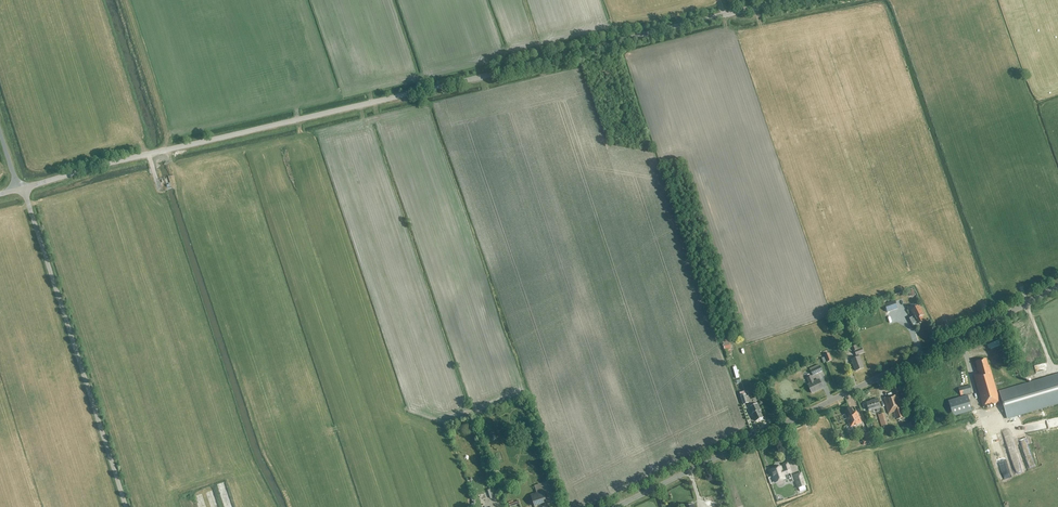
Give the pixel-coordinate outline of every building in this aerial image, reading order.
[(885,304),(887,312),(898,309),(895,301),(885,304)] [(924,321),(922,316),(924,315),(919,306),(911,311),(918,324),(924,321)] [(1031,316),(1019,322),(1022,327),(1034,321),(1031,316)] [(862,348),(859,349),(855,351),(854,351),(856,355),(857,358),(851,360),(856,371),(864,368),(859,357),(858,354),(863,352),(862,348)] [(1000,395),(998,395),(989,366),(988,366),(986,360),(976,362),(979,374),(973,375),(983,408),(1002,402),(1007,419),(1057,404),(1057,374),(999,391),(1000,395)] [(813,375),(820,372),(822,371),(820,366),(817,367),(810,371),(813,375)] [(812,393),(823,388),(819,380),(814,382),(811,376),(807,378),(810,384),(808,385),(812,393)] [(961,396),(972,392),(970,385),(958,388),(961,396)] [(750,388),(745,390),(749,402),(754,400),(750,388)] [(743,405),(748,403),(745,391),(739,393),(743,405)] [(897,420),(904,417),(902,410),(897,394),(888,397),(884,398),(888,414),(894,412),(897,420)] [(953,417),(972,411),(967,395),(948,401),(953,417)] [(880,411),(879,408),(880,408),(878,399),(872,400),(873,401),(866,403),(869,411),(872,409),(873,410),(876,409),(877,412),(880,411)] [(756,421),(763,418),(760,411),(761,410),(757,404),(750,407),(754,413),(752,414),(752,415),(752,416),(753,417),(754,417),(756,421)] [(856,412),(853,413),(851,408),(847,410),(846,410),(845,410),(845,411),(844,412),(847,419),(846,420),(850,428),(861,422),(856,412)] [(882,426),(888,425),(884,413),(878,415),(882,426)] [(904,426),(906,432),(915,429),(913,423),(904,426)] [(863,434),(867,445),(872,443),(869,432),(863,434)] [(1016,473),(1008,441),(1009,441),(1008,434),(1003,436),(1003,439),(997,440),(1006,475),(1016,473)] [(791,473),(787,464),(787,463),(782,464),(783,469),(782,470),(781,466),(769,470),(774,483),(785,479),(784,475),(791,473)] [(792,475),(797,489),(806,486),(801,472),(792,475)] [(543,491),(530,495),(534,506),(547,502),(543,491)]
